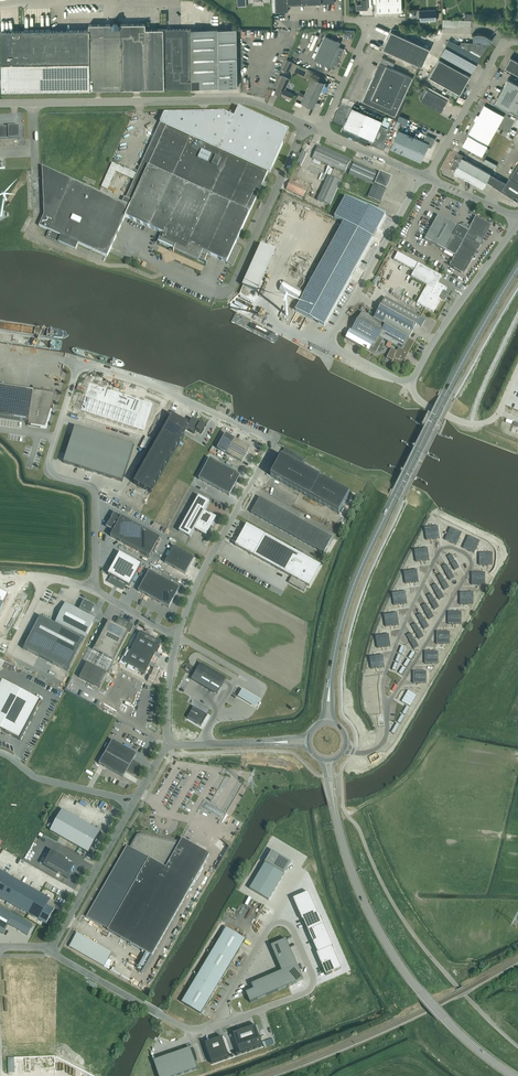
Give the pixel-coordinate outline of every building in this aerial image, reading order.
[(276,12),(289,12),(289,5),(298,4),(334,3),(334,0),(276,0),(276,12)] [(356,5),(357,10),(368,9),(368,0),(361,0),(361,4),(356,5)] [(377,12),(402,12),(402,0),(377,0),(377,12)] [(436,10),(419,10),(420,21),(437,21),(436,10)] [(503,19),(500,11),(495,14),(498,21),(503,19)] [(134,89),(192,88),(238,87),(237,29),(191,30),(191,29),(145,29),(145,24),(134,24),(121,24),(119,23),(118,23),(118,21),(114,21),(114,23),(113,23),(111,24),(89,24),(89,30),(1,31),(1,41),(2,91),(89,90),(122,89),(134,89)] [(391,31),(383,48),(422,66),(430,48),(391,31)] [(461,42),(459,46),(449,40),(440,56),(441,56),(439,58),(429,76),(460,94),(470,75),(471,73),(472,73),(476,64),(480,57),(481,56),(486,47),(492,40),(492,39),(491,39),(491,38),(490,37),(489,37),(489,36),(488,36),(487,35),(486,35),(485,35),(483,34),(480,33),(478,33),(477,33),(475,34),(474,34),(473,34),(473,42),(461,42)] [(314,59),(335,69),(344,49),(338,47),(340,42),(325,35),(314,59)] [(392,69),(395,63),(386,60),(387,59),(382,57),(362,101),(395,116),(413,78),(392,69)] [(505,67),(517,74),(517,61),(511,57),(505,67)] [(288,72),(293,62),(287,59),(282,69),(288,72)] [(293,94),(285,90),(290,79),(283,76),(276,91),(279,92),(278,94),(286,97),(285,99),(290,101),(293,94)] [(304,96),(299,94),(298,96),(301,97),(300,98),(303,99),(301,102),(313,108),(325,82),(313,77),(304,96)] [(509,110),(517,115),(517,85),(507,79),(495,102),(509,110)] [(422,92),(425,93),(421,101),(441,112),(448,101),(427,89),(425,88),(422,92)] [(463,145),(482,156),(485,157),(489,149),(486,148),(504,116),(485,105),(478,117),(477,116),(475,119),(477,120),(463,145)] [(382,120),(352,107),(343,127),(374,141),(382,120)] [(164,114),(137,174),(112,163),(102,187),(108,190),(116,172),(134,180),(125,198),(124,198),(122,203),(42,166),(44,215),(39,226),(49,231),(47,237),(76,250),(78,244),(107,257),(125,217),(127,218),(127,217),(149,228),(164,234),(162,239),(160,242),(175,248),(174,251),(198,262),(202,252),(227,263),(233,265),(242,247),(235,244),(268,172),(270,173),(289,131),(238,108),(234,118),(224,113),(164,114)] [(19,126),(0,127),(0,139),(20,138),(19,126)] [(426,135),(424,141),(399,130),(391,148),(421,162),(428,146),(430,147),(431,146),(435,139),(426,135)] [(355,163),(350,160),(318,146),(312,158),(334,168),(331,177),(328,176),(318,201),(322,202),(330,206),(345,173),(349,175),(350,175),(355,163)] [(468,158),(463,155),(458,153),(450,167),(455,170),(454,172),(483,189),(491,174),(467,161),(468,158)] [(379,173),(355,162),(355,163),(350,175),(373,185),(368,197),(378,202),(389,177),(379,173)] [(501,190),(517,201),(517,163),(508,179),(506,182),(491,174),(486,181),(501,190)] [(307,189),(291,181),(287,190),(303,197),(307,189)] [(295,310),(324,326),(386,215),(346,197),(336,215),(334,217),(344,222),(295,310)] [(471,226),(465,223),(457,226),(438,215),(425,240),(455,256),(449,266),(464,274),(491,226),(476,218),(471,226)] [(276,252),(261,246),(243,286),(258,293),(276,252)] [(411,277),(427,285),(424,291),(417,303),(430,310),(433,312),(441,299),(441,298),(445,300),(446,298),(444,296),(446,293),(444,293),(447,288),(438,283),(442,277),(437,274),(434,273),(418,264),(398,253),(394,260),(414,271),(411,277)] [(285,281),(280,290),(300,300),(305,290),(285,281)] [(383,339),(399,348),(402,350),(409,339),(416,324),(421,327),(425,320),(420,318),(385,298),(374,319),(362,313),(352,331),(350,330),(345,339),(369,352),(370,351),(375,354),(383,339)] [(415,342),(409,339),(402,350),(399,348),(397,351),(392,348),(386,358),(393,361),(392,363),(402,369),(406,361),(407,359),(405,359),(415,342)] [(88,384),(80,411),(144,430),(152,404),(88,384)] [(29,423),(29,425),(46,428),(53,405),(51,404),(52,394),(34,391),(33,395),(0,390),(0,419),(29,423)] [(445,423),(427,413),(421,424),(440,433),(445,423)] [(172,416),(134,483),(134,484),(151,493),(186,430),(194,434),(196,431),(201,434),(205,427),(200,424),(192,420),(189,425),(172,416)] [(76,427),(64,462),(122,482),(134,446),(76,427)] [(250,448),(225,434),(217,449),(242,463),(250,448)] [(411,447),(412,448),(426,455),(427,455),(428,455),(428,454),(429,454),(428,453),(428,452),(414,445),(413,445),(412,445),(411,446),(411,447)] [(281,457),(271,476),(310,498),(338,514),(349,494),(300,467),(304,460),(305,461),(305,460),(284,448),(283,449),(284,449),(280,456),(281,457)] [(210,459),(199,479),(229,496),(240,475),(210,459)] [(399,472),(400,472),(414,479),(415,480),(416,480),(416,479),(417,478),(416,477),(402,470),(401,470),(400,470),(399,470),(399,471),(399,472)] [(199,531),(206,535),(209,530),(211,530),(212,527),(211,526),(213,522),(215,522),(217,518),(210,514),(210,515),(205,512),(210,502),(199,496),(179,532),(190,538),(194,530),(198,532),(199,531)] [(332,538),(311,526),(260,498),(251,513),(323,553),(332,538)] [(160,538),(137,526),(115,513),(107,527),(114,531),(110,537),(149,558),(160,538)] [(321,566),(319,565),(319,563),(308,557),(307,558),(247,524),(235,546),(295,579),(292,585),(304,591),(307,586),(310,587),(321,566)] [(437,526),(424,528),(426,540),(439,538),(437,526)] [(450,528),(445,540),(456,545),(461,533),(450,528)] [(468,536),(463,548),(474,553),(479,541),(468,536)] [(185,574),(191,565),(195,558),(174,547),(165,563),(169,565),(185,574)] [(427,548),(414,550),(416,562),(429,560),(427,548)] [(141,565),(134,561),(120,553),(108,575),(112,577),(109,581),(123,589),(126,584),(130,586),(134,578),(141,565)] [(479,553),(479,565),(492,565),(492,553),(479,553)] [(451,554),(447,557),(455,570),(459,568),(451,554)] [(446,564),(442,566),(450,580),(454,578),(446,564)] [(416,570),(403,572),(405,584),(418,582),(416,570)] [(180,588),(170,582),(150,571),(138,591),(169,608),(180,588)] [(472,572),(472,585),(485,585),(485,573),(472,572)] [(441,574),(437,576),(445,590),(449,588),(441,574)] [(436,584),(432,586),(440,600),(444,598),(436,584)] [(405,592),(392,594),(394,606),(407,604),(405,592)] [(460,592),(460,604),(473,605),(473,592),(460,592)] [(431,594),(427,596),(434,610),(439,608),(431,594)] [(5,639),(24,601),(12,595),(8,604),(0,600),(0,637),(5,639)] [(56,623),(56,625),(40,617),(24,649),(68,672),(85,639),(84,639),(85,638),(95,619),(89,616),(90,615),(91,615),(95,606),(84,601),(80,610),(81,610),(80,611),(66,603),(56,623)] [(426,603),(422,606),(429,620),(434,617),(426,603)] [(448,612),(448,624),(461,624),(461,612),(448,612)] [(396,613),(383,615),(385,627),(398,625),(396,613)] [(421,613),(416,616),(424,630),(428,627),(421,613)] [(128,632),(130,633),(134,625),(119,617),(115,625),(109,621),(94,650),(114,660),(128,632)] [(416,623),(411,626),(419,639),(423,637),(416,623)] [(141,632),(124,664),(140,671),(139,672),(145,675),(147,670),(146,670),(158,646),(159,647),(162,642),(157,639),(156,640),(141,632)] [(436,632),(436,644),(449,644),(450,632),(436,632)] [(410,633),(406,635),(414,649),(418,647),(410,633)] [(388,635),(375,637),(377,649),(390,647),(388,635)] [(425,652),(425,664),(438,664),(438,652),(425,652)] [(382,656),(369,658),(371,670),(384,668),(382,656)] [(80,678),(100,688),(107,673),(87,663),(80,678)] [(192,678),(219,693),(225,682),(227,678),(201,663),(199,666),(192,678)] [(413,672),(413,684),(426,684),(426,672),(413,672)] [(1,730),(21,741),(42,702),(2,680),(0,685),(0,732),(1,730)] [(260,700),(242,690),(238,697),(256,708),(260,700)] [(408,691),(401,702),(410,707),(417,696),(408,691)] [(207,715),(193,707),(189,714),(191,716),(189,719),(201,726),(207,715)] [(397,724),(391,734),(394,735),(399,726),(397,724)] [(133,761),(137,754),(113,740),(106,752),(137,770),(139,765),(133,761)] [(137,770),(106,752),(99,764),(123,778),(127,771),(134,774),(137,770)] [(89,853),(101,832),(62,810),(50,831),(89,853)] [(86,917),(108,930),(108,931),(134,946),(152,956),(210,854),(182,839),(180,842),(144,834),(143,834),(142,835),(141,835),(140,835),(139,835),(138,836),(137,837),(136,838),(134,841),(130,848),(127,846),(86,917)] [(44,865),(68,879),(76,865),(52,851),(44,865)] [(272,851),(265,863),(275,868),(284,874),(291,862),(272,851)] [(262,868),(272,874),(275,868),(265,863),(262,868)] [(259,873),(269,879),(272,874),(262,868),(259,873)] [(275,868),(272,874),(281,879),(284,874),(275,868)] [(47,924),(55,910),(47,905),(51,899),(0,870),(0,898),(47,924)] [(259,873),(256,878),(266,884),(269,879),(259,873)] [(281,879),(272,874),(269,879),(278,884),(281,879)] [(263,889),(266,884),(256,878),(253,883),(263,889)] [(275,889),(278,884),(269,879),(266,884),(275,889)] [(259,895),(263,889),(253,883),(250,889),(259,895)] [(272,895),(275,889),(266,884),(263,889),(272,895)] [(263,889),(259,895),(268,900),(272,895),(263,889)] [(309,892),(293,899),(298,910),(313,903),(309,892)] [(313,903),(298,910),(303,921),(318,914),(313,903)] [(3,935),(8,925),(14,915),(0,907),(0,933),(3,935)] [(318,914),(303,921),(308,932),(323,925),(318,914)] [(14,915),(8,925),(28,936),(33,926),(14,915)] [(323,925),(308,932),(312,943),(327,936),(323,925)] [(245,939),(226,928),(182,1002),(201,1014),(245,939)] [(105,966),(113,952),(78,933),(70,947),(105,966)] [(327,936),(312,943),(317,953),(332,947),(327,936)] [(277,959),(292,953),(286,939),(271,946),(277,959)] [(332,947),(317,953),(322,964),(337,958),(332,947)] [(282,973),(298,966),(292,953),(277,959),(282,971),(282,973)] [(337,958),(322,964),(327,975),(342,969),(337,958)] [(298,966),(282,973),(288,987),(304,980),(298,966)] [(278,991),(288,987),(282,973),(282,971),(271,975),(278,991)] [(268,995),(278,991),(271,975),(261,980),(268,995)] [(253,989),(258,1000),(268,995),(261,980),(251,984),(253,989)] [(246,992),(250,1003),(258,1000),(253,989),(246,992)] [(236,1055),(236,1056),(263,1046),(256,1026),(232,1034),(233,1034),(239,1052),(237,1052),(238,1055),(236,1055)] [(223,1038),(223,1037),(205,1043),(205,1044),(212,1064),(233,1057),(233,1056),(231,1057),(230,1055),(228,1055),(222,1038),(223,1038)] [(190,1048),(153,1061),(159,1075),(178,1075),(198,1069),(190,1048)]
